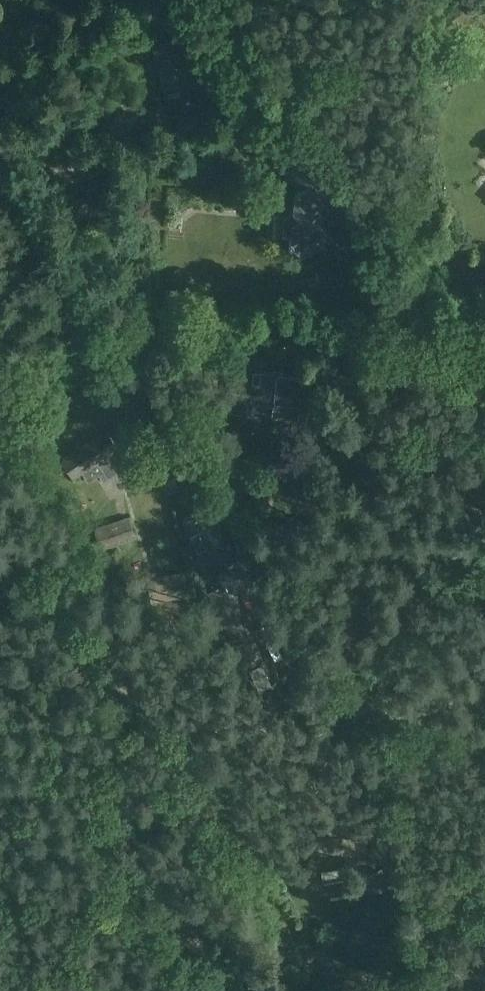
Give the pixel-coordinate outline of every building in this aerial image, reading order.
[(292,225),(290,241),(305,258),(320,246),(323,250),(334,241),(318,220),(334,207),(321,190),(329,183),(302,149),(283,164),(303,188),(295,194),(294,210),(285,217),(292,225)] [(309,393),(311,376),(261,370),(260,383),(235,380),(232,411),(247,413),(249,402),(274,405),(273,415),(299,418),(302,393),(309,393)] [(104,478),(109,475),(129,463),(108,430),(63,459),(74,475),(83,470),(88,478),(100,471),(104,478)] [(174,473),(161,480),(168,492),(181,485),(174,473)] [(211,505),(184,518),(206,563),(233,549),(211,505)] [(101,547),(136,534),(129,514),(93,527),(101,547)] [(191,567),(149,575),(154,601),(196,593),(191,567)] [(115,577),(101,583),(117,623),(132,617),(115,577)] [(253,582),(243,588),(253,609),(264,603),(253,582)] [(261,659),(235,605),(219,613),(246,667),(261,659)] [(262,665),(250,670),(259,690),(271,685),(262,665)]
